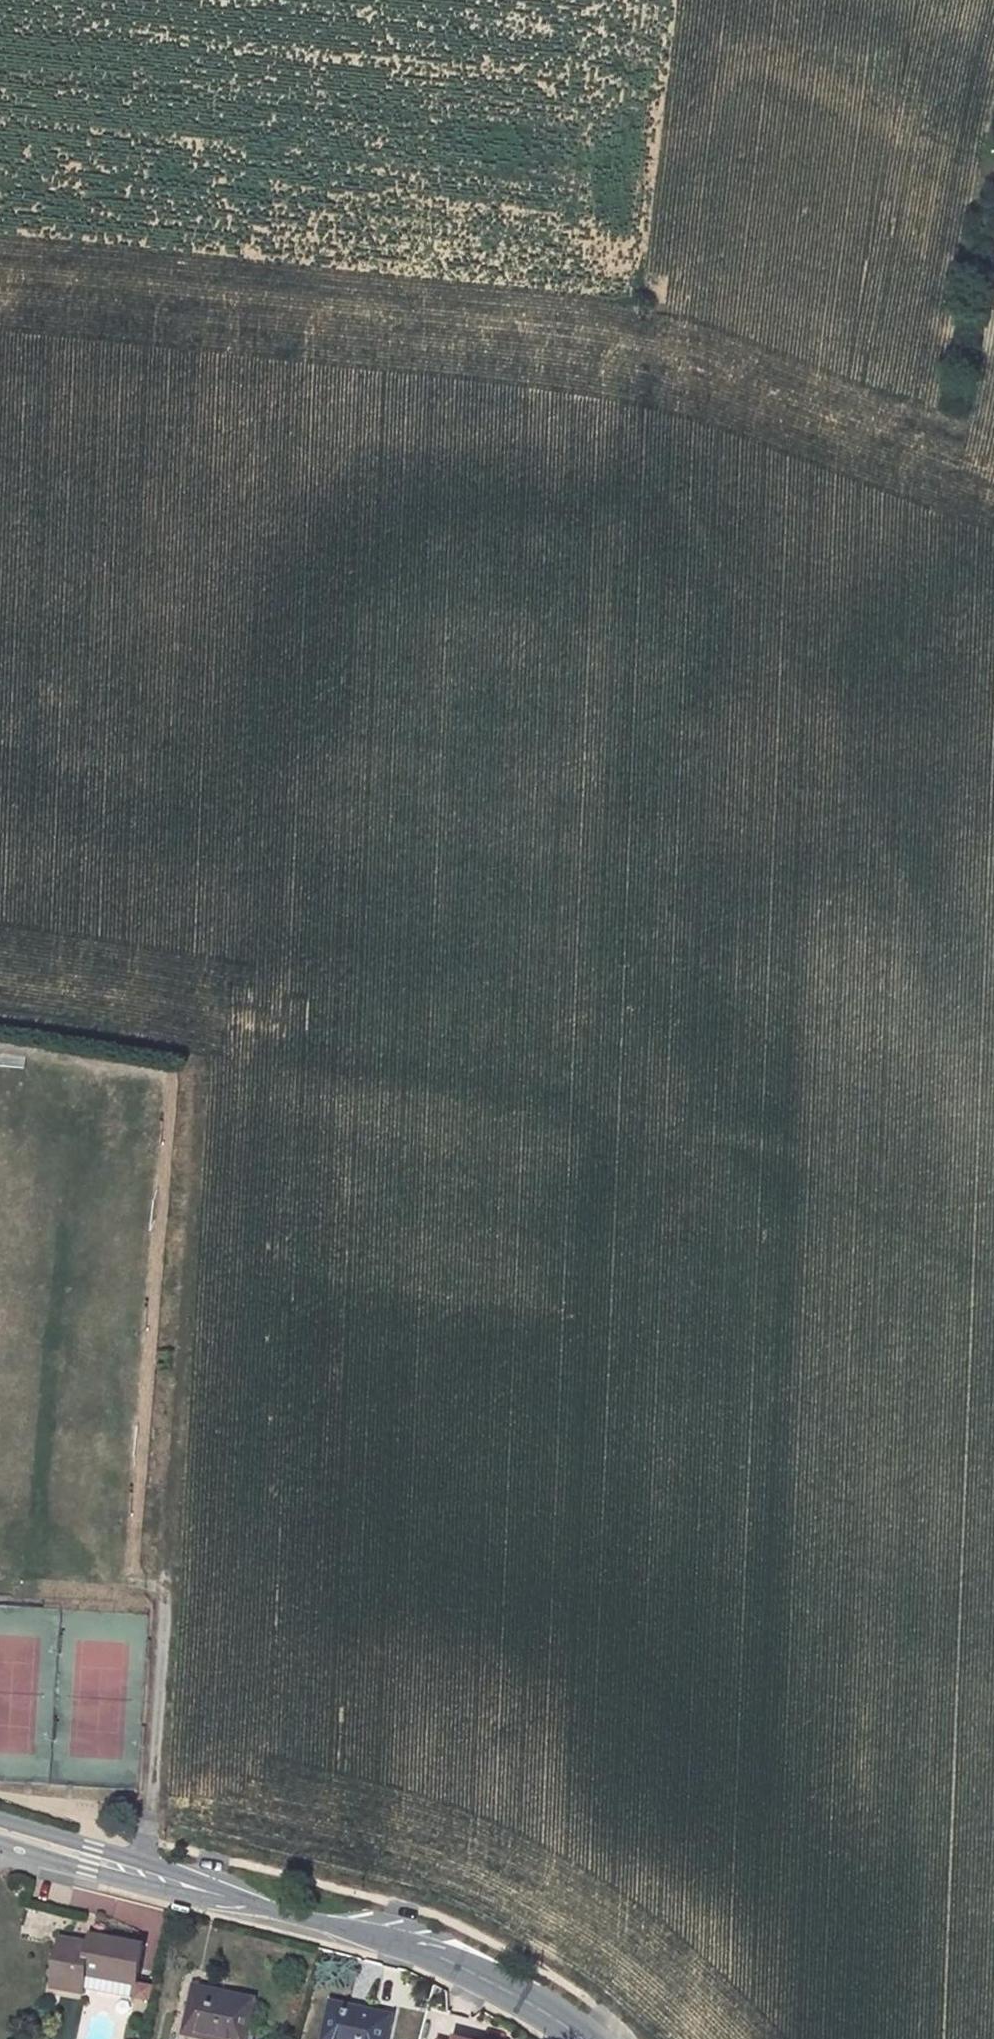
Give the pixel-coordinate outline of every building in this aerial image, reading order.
[(78,1947),(51,1941),(42,1984),(70,1992),(116,2002),(119,1990),(130,1950),(82,1936),(78,1947)] [(186,1990),(173,2037),(181,2038),(239,2038),(248,2005),(186,1990)] [(330,2006),(319,2038),(380,2038),(385,2023),(330,2006)]
